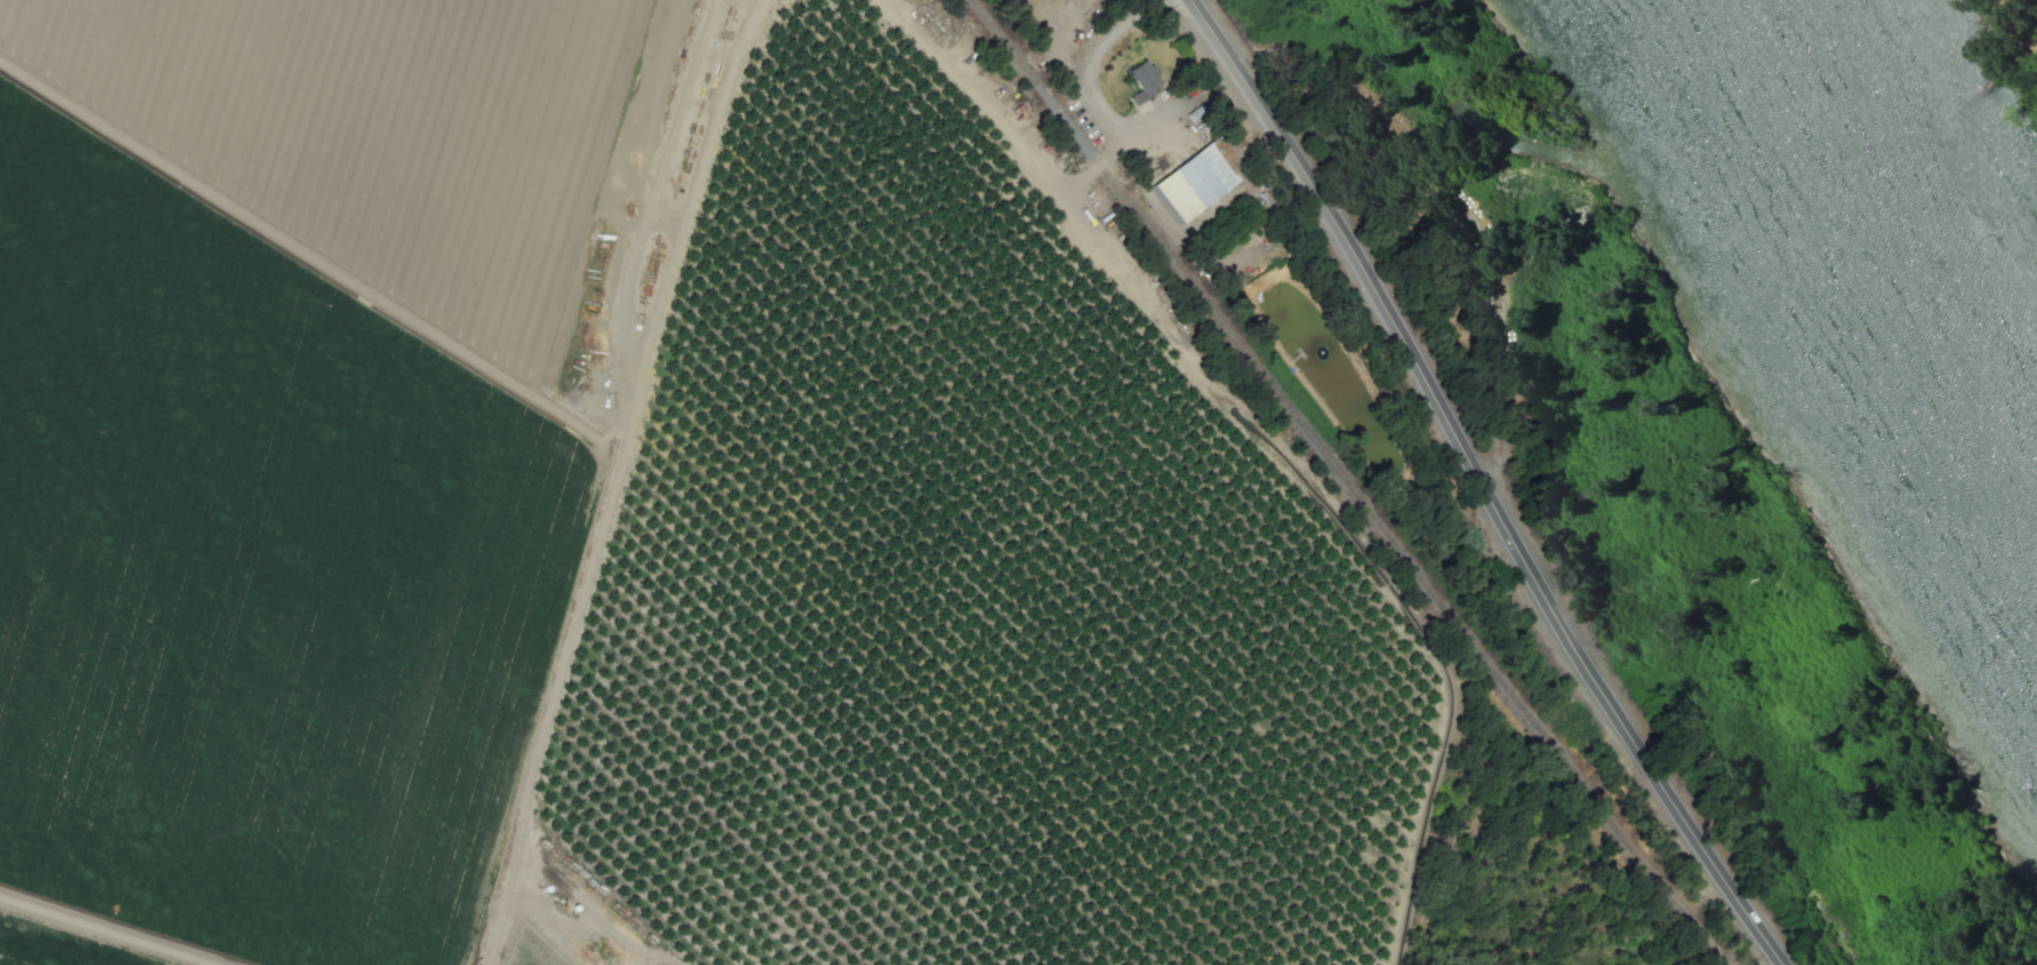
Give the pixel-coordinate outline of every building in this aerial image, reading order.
[(1126,70),(1139,89),(1127,97),(1133,106),(1152,94),(1149,90),(1161,82),(1145,58),(1126,70)] [(1151,182),(1178,222),(1239,181),(1232,171),(1238,167),(1233,160),(1225,166),(1209,143),(1151,182)]
